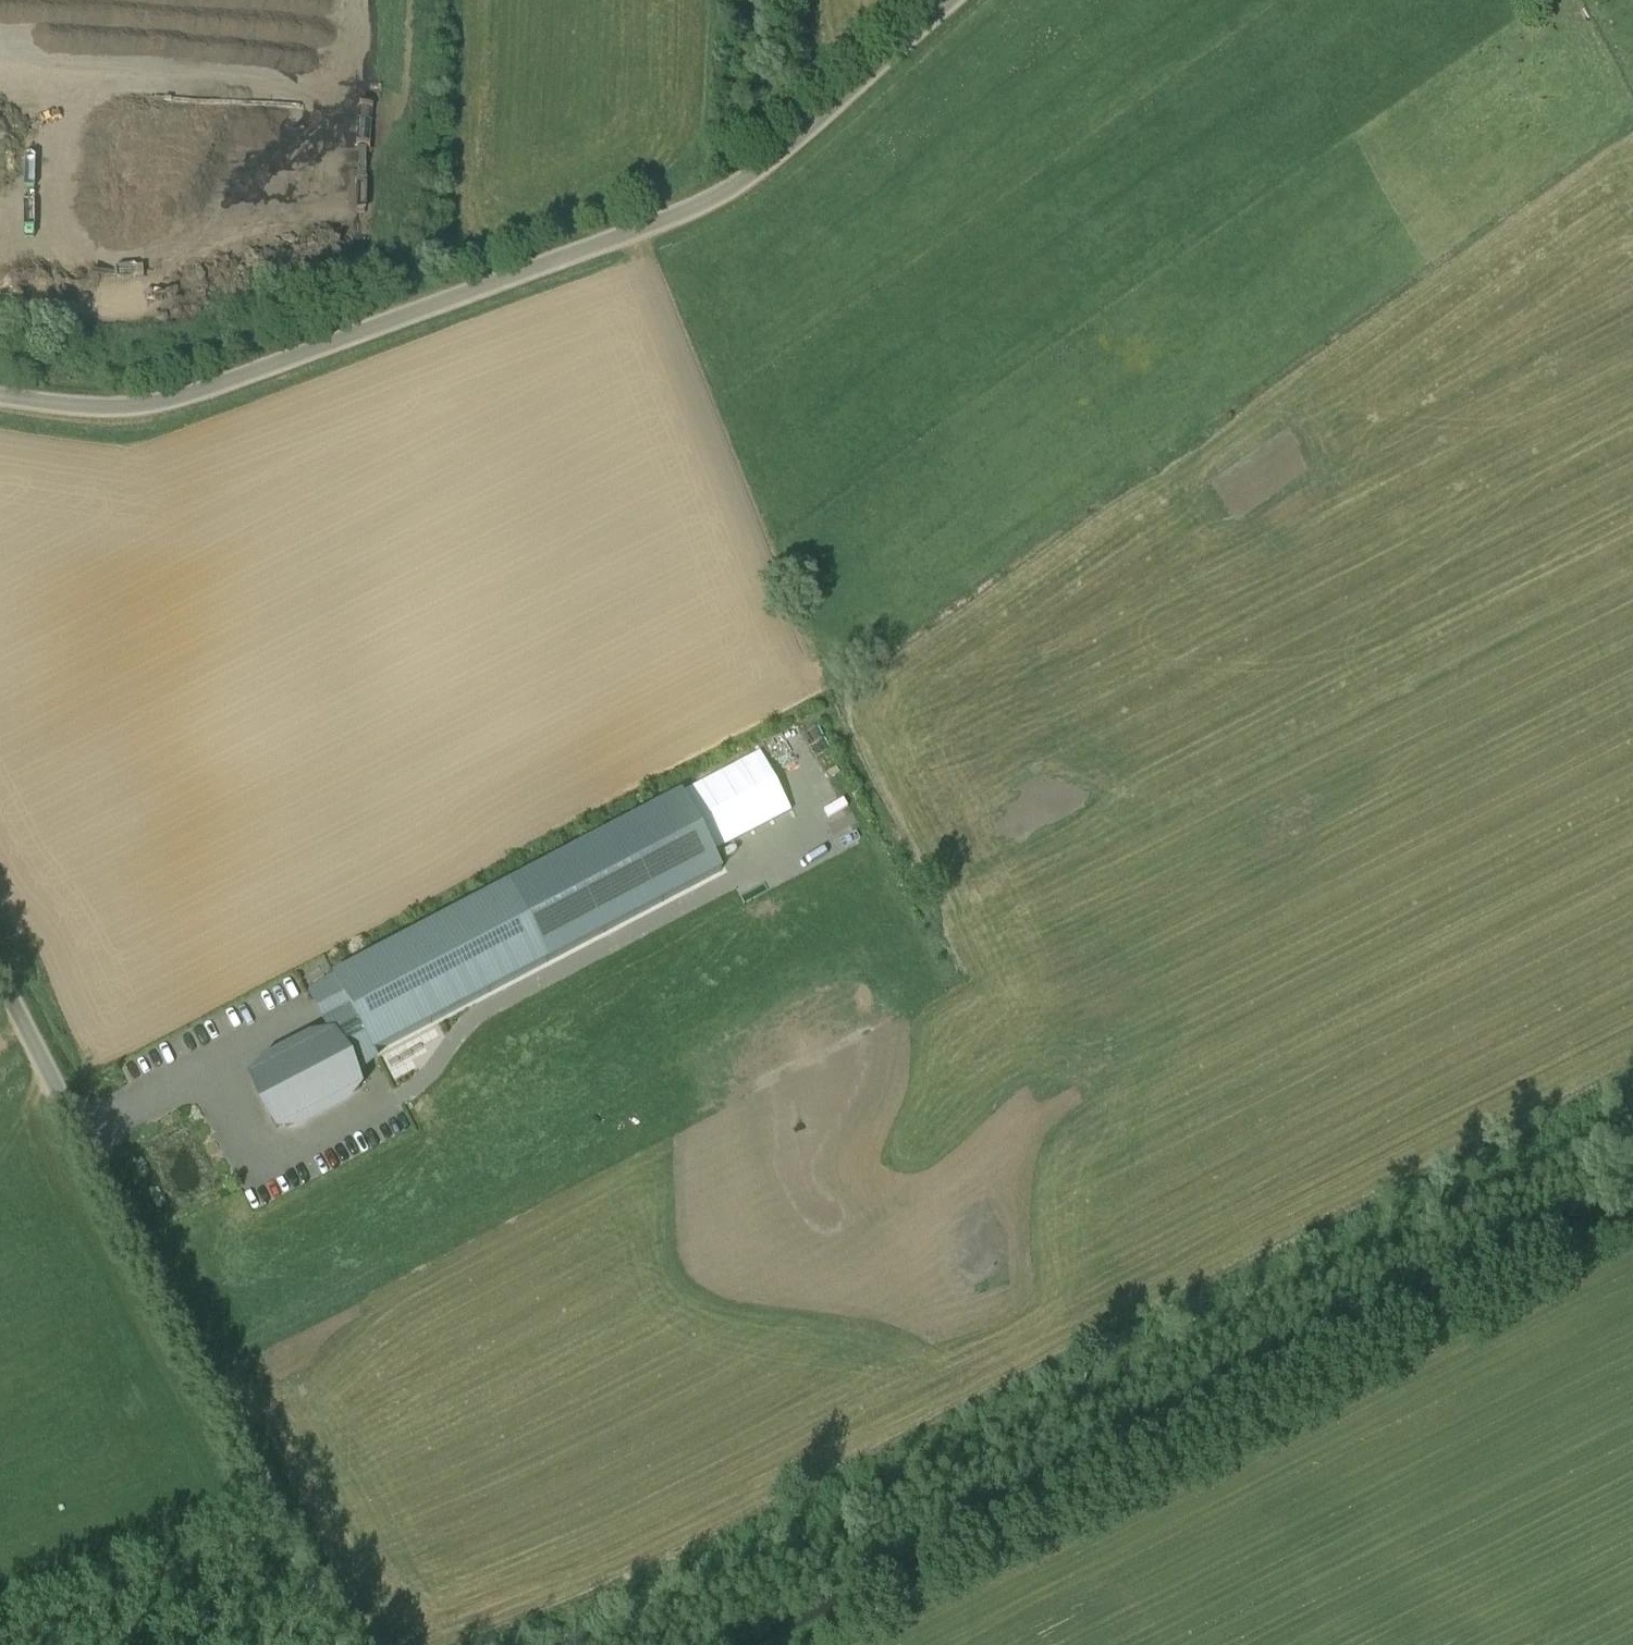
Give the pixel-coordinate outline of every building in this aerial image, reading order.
[(359,143),(378,147),(387,104),(369,100),(359,143)] [(696,780),(707,800),(728,789),(717,769),(696,780)] [(681,794),(507,885),(332,976),(333,978),(353,1017),(326,1031),(328,1035),(329,1037),(258,1074),(267,1092),(263,1106),(276,1110),(286,1128),(359,1090),(349,1071),(376,1057),(373,1053),(391,1044),(433,1022),(546,963),(548,962),(721,871),(681,794)]
